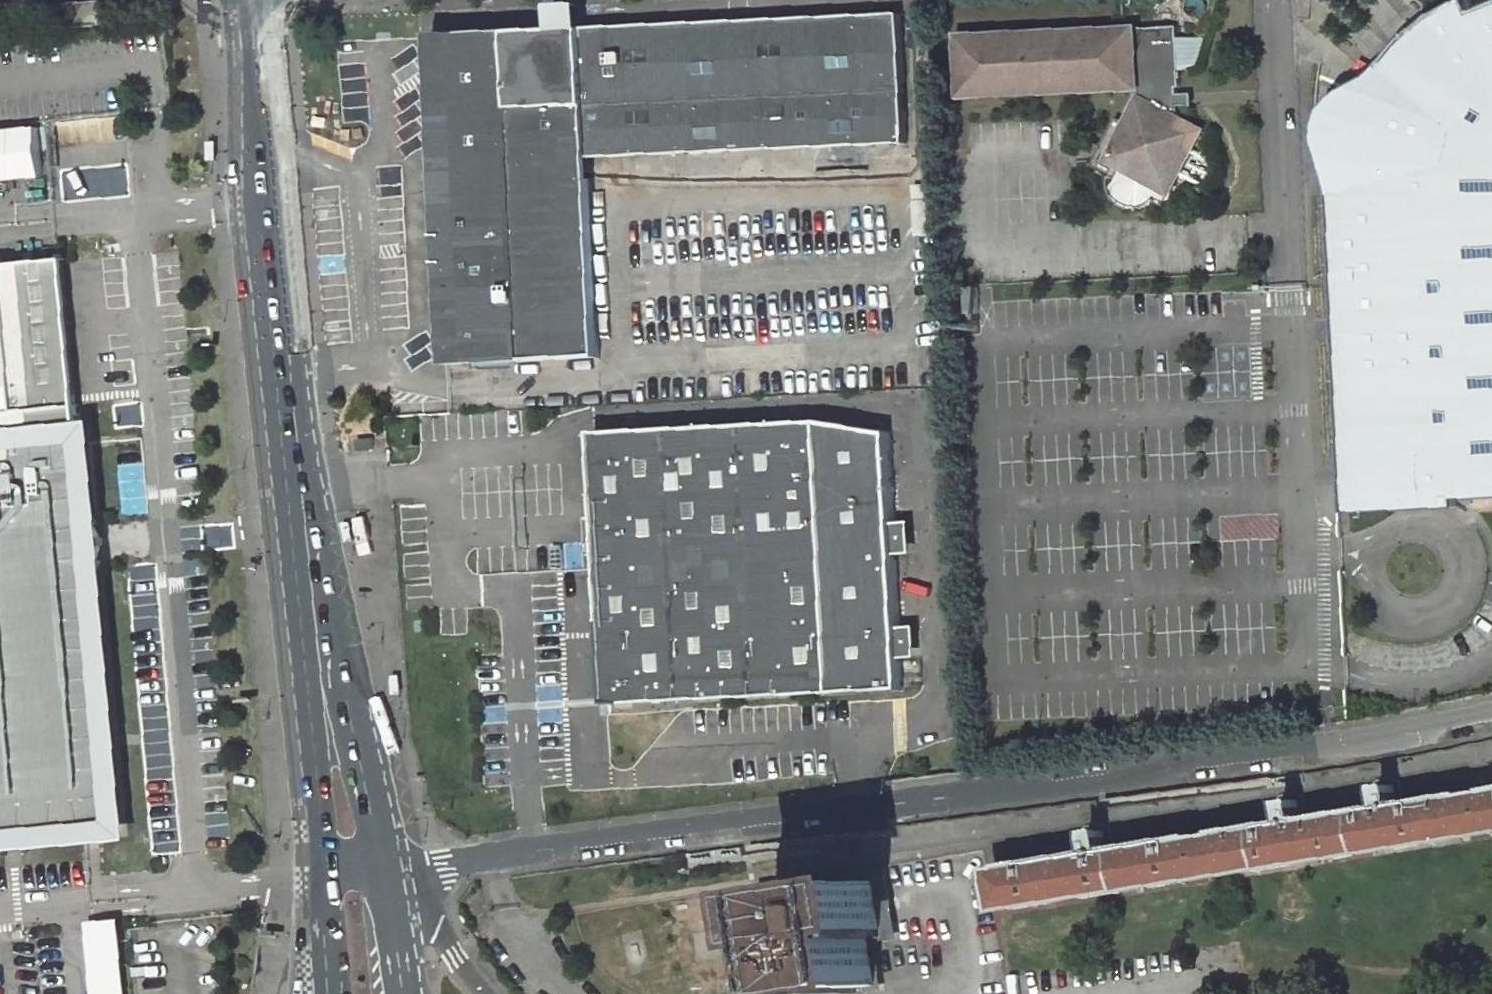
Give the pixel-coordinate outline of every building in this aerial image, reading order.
[(1472,13),(1466,0),(1464,0),(1456,4),(1432,17),(1430,19),(1425,23),(1403,40),(1381,68),(1367,80),(1352,90),(1342,97),(1338,103),(1333,110),(1327,125),(1329,141),(1331,152),(1334,172),(1335,195),(1348,513),(1457,508),(1457,503),(1457,499),(1491,497),(1491,5),(1472,13)] [(104,1),(55,5),(57,28),(106,24),(104,1)] [(584,2),(554,4),(556,30),(586,29),(584,2)] [(591,157),(904,140),(896,14),(586,29),(591,157)] [(957,94),(1136,87),(1137,97),(1124,121),(1116,116),(1088,166),(1108,177),(1114,166),(1118,168),(1111,182),(1104,187),(1109,196),(1117,202),(1129,207),(1135,207),(1141,207),(1147,206),(1154,202),(1162,206),(1202,132),(1174,117),(1177,112),(1177,106),(1192,106),(1192,99),(1192,93),(1177,93),(1176,86),(1179,86),(1177,25),(955,34),(957,94)] [(556,30),(432,36),(448,361),(598,355),(591,157),(586,29),(556,30)] [(84,828),(85,833),(98,828),(106,819),(113,808),(116,796),(110,798),(78,402),(66,259),(46,261),(0,265),(0,836),(84,828)] [(965,285),(966,314),(980,314),(979,303),(978,284),(976,285),(965,285)] [(835,694),(821,423),(595,434),(609,704),(835,694)] [(889,434),(821,423),(835,694),(900,688),(899,656),(917,656),(915,627),(899,627),(896,554),(912,553),(911,521),(894,521),(889,434)] [(1001,912),(1491,833),(1491,794),(1399,809),(1395,787),(1381,789),(1384,812),(1302,825),(1298,802),(1285,804),(1289,827),(1107,856),(1103,834),(1092,836),(1095,858),(995,874),(1001,912)] [(779,899),(785,948),(798,946),(805,993),(842,993),(881,988),(874,934),(884,933),(877,884),(844,888),(845,898),(813,903),(811,894),(795,897),(779,899)] [(88,920),(92,993),(129,993),(125,918),(88,920)]
